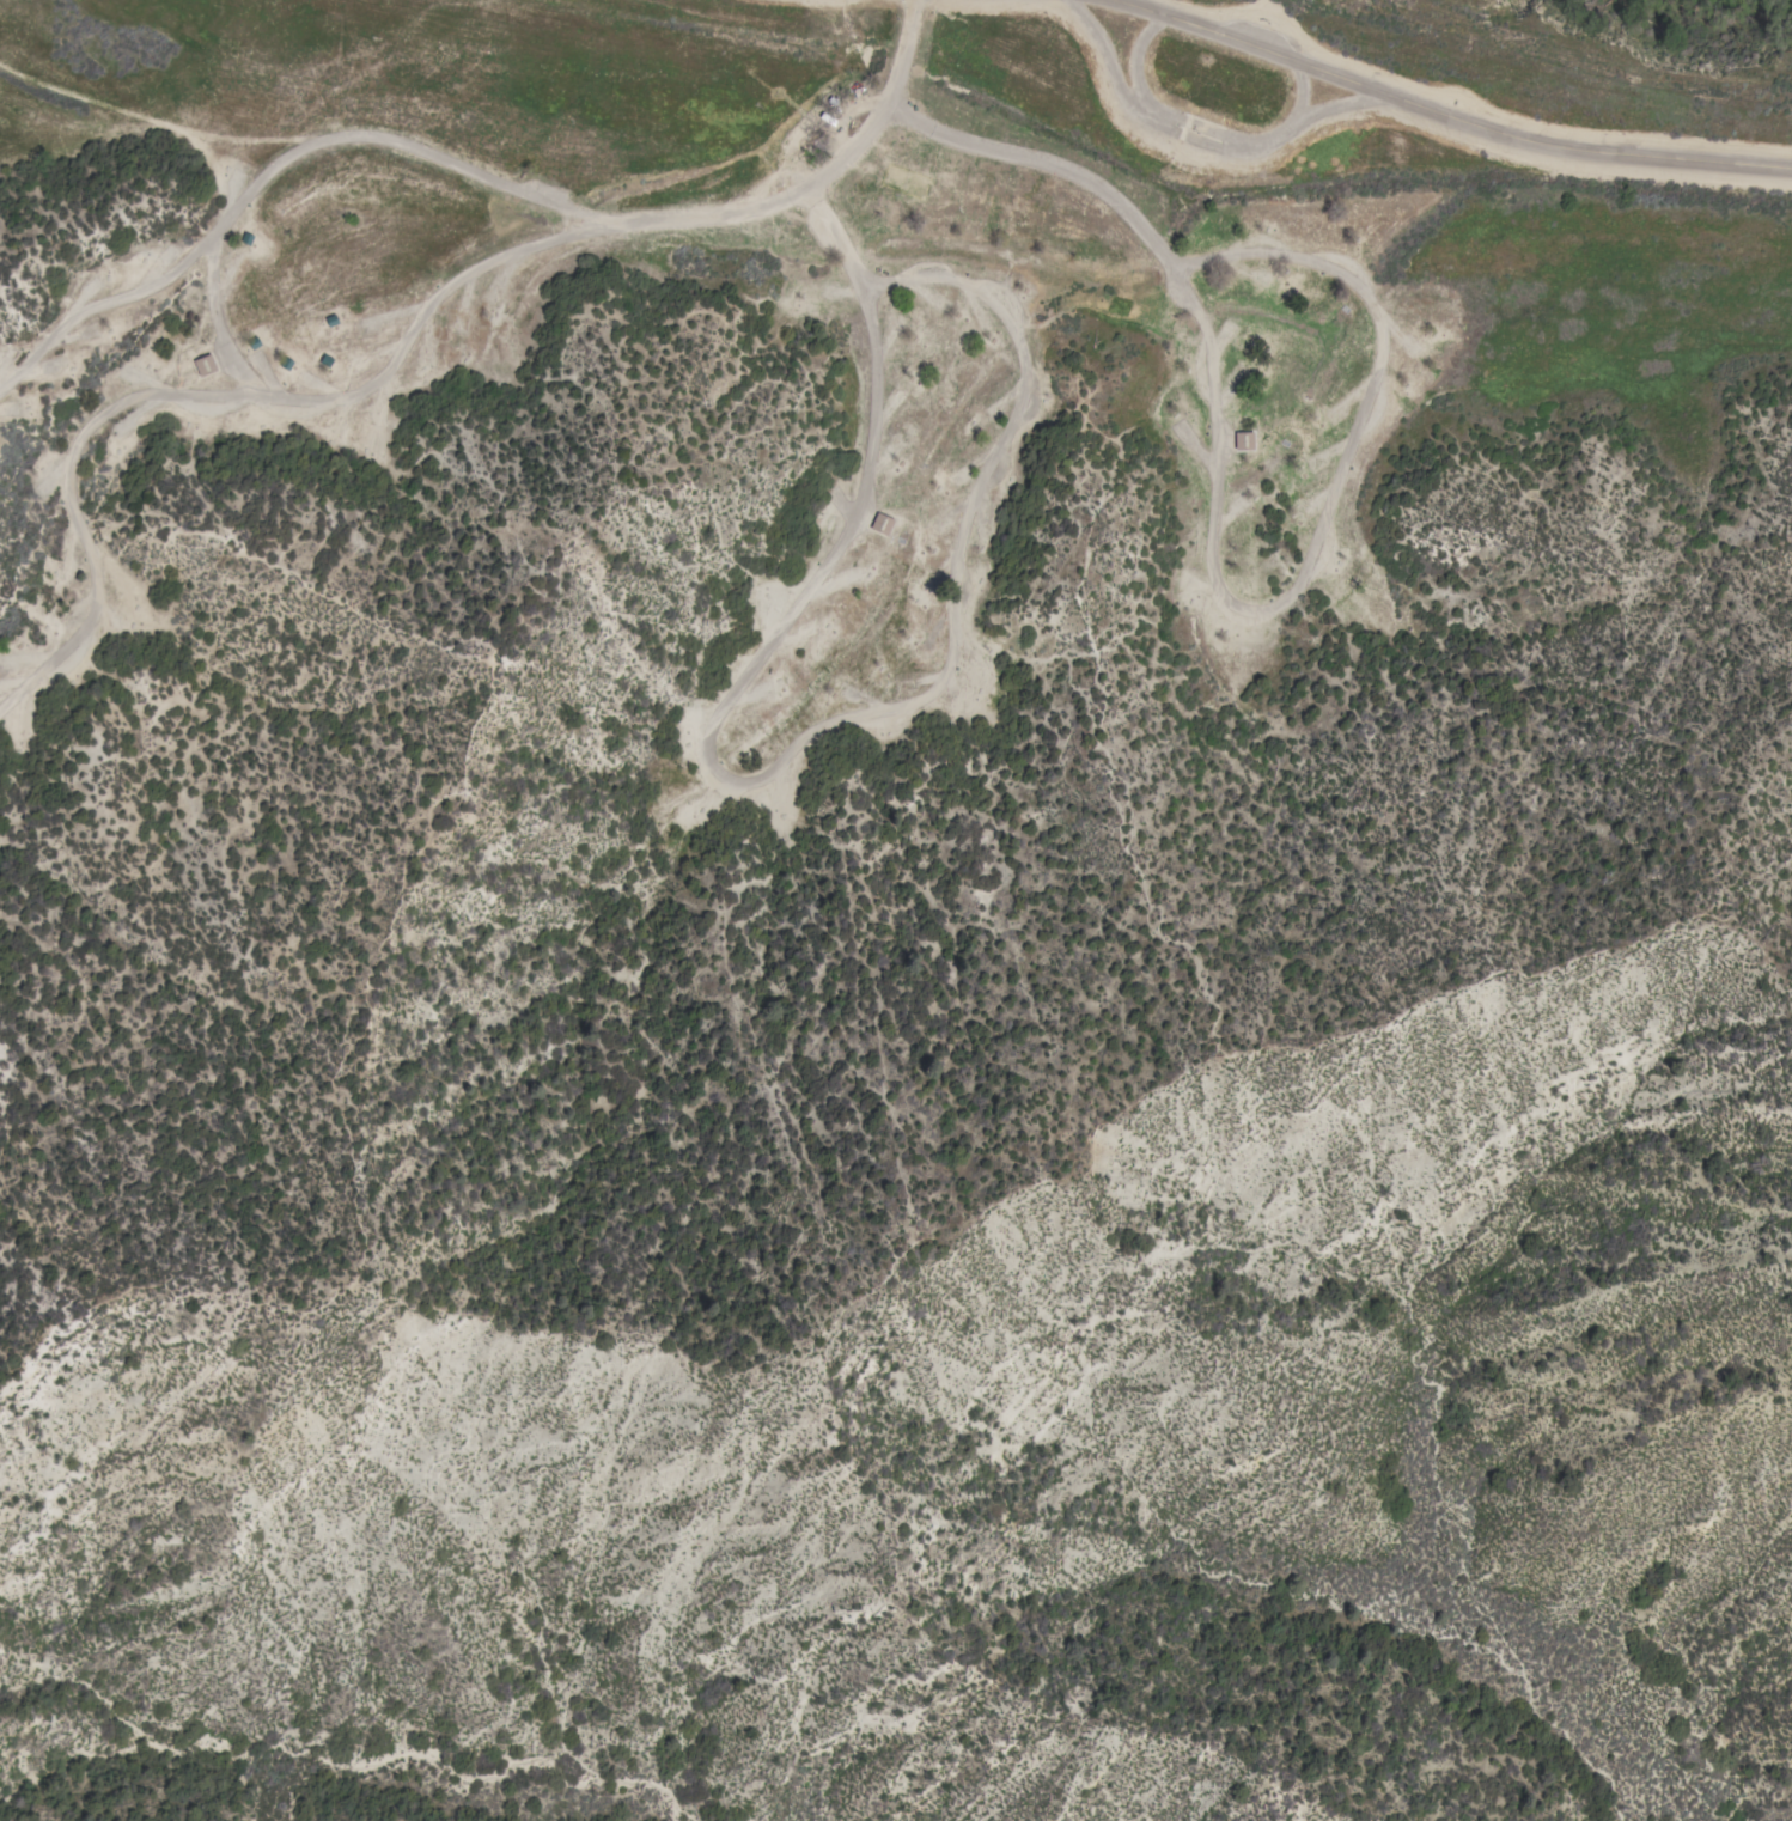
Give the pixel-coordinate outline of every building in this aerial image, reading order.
[(209,354),(215,370),(199,377),(191,361),(209,354)] [(1233,450),(1233,432),(1252,432),(1252,450),(1233,450)] [(868,529),(876,512),(892,519),(885,536),(868,529)]
